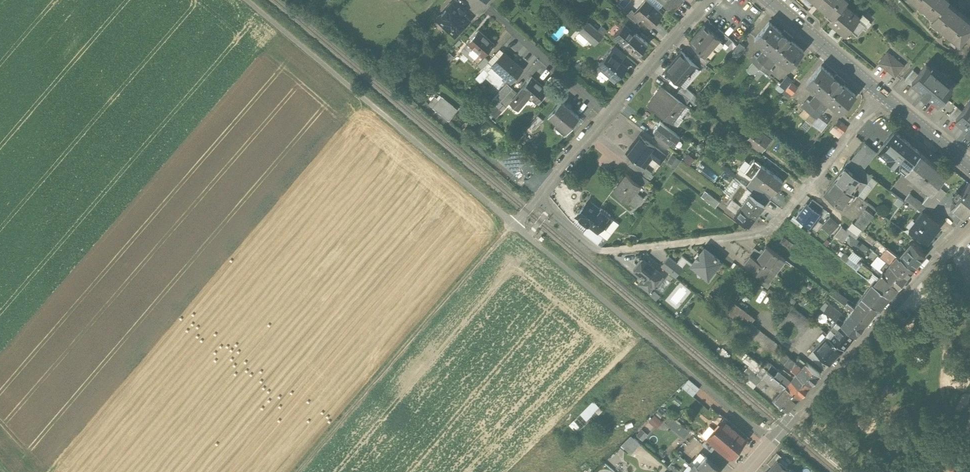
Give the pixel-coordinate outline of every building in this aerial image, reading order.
[(648,0),(646,0),(641,5),(643,7),(637,14),(636,14),(641,19),(651,27),(663,13),(648,0)] [(663,6),(672,14),(684,0),(668,0),(663,6)] [(836,13),(844,3),(846,0),(820,0),(836,13)] [(935,14),(946,1),(946,0),(917,0),(935,14)] [(946,1),(935,14),(932,17),(959,40),(965,34),(969,27),(969,21),(961,14),(962,13),(958,10),(957,11),(946,1)] [(861,17),(844,3),(836,13),(830,20),(847,34),(853,27),(858,32),(864,25),(859,20),(861,17)] [(451,4),(438,19),(455,35),(469,21),(451,4)] [(637,14),(632,10),(628,15),(630,17),(637,23),(641,19),(636,14),(637,14)] [(637,23),(630,17),(625,23),(636,33),(641,27),(637,23)] [(770,21),(755,38),(766,48),(772,53),(787,35),(770,21)] [(588,22),(580,31),(595,44),(603,35),(597,30),(588,22)] [(636,33),(625,23),(614,35),(617,37),(616,39),(621,44),(623,42),(624,44),(625,43),(639,56),(648,44),(636,33)] [(714,32),(706,25),(691,43),(699,50),(707,57),(707,56),(721,40),(722,39),(714,32)] [(607,31),(601,26),(597,30),(603,35),(607,31)] [(733,40),(718,28),(714,32),(722,39),(721,40),(728,46),(733,40)] [(479,30),(462,49),(477,62),(494,43),(479,30)] [(804,50),(787,35),(772,53),(778,58),(789,68),(804,50)] [(745,36),(735,48),(741,52),(750,40),(745,36)] [(766,48),(758,58),(755,55),(751,60),(759,68),(772,53),(766,48)] [(611,50),(600,64),(611,74),(609,76),(615,81),(626,67),(620,62),(622,59),(611,50)] [(682,53),(671,65),(669,64),(664,70),(681,85),(682,84),(698,66),(698,65),(691,59),(681,50),(680,51),(682,53)] [(707,57),(699,50),(695,55),(704,63),(709,58),(707,56),(707,57)] [(523,69),(504,52),(492,66),(511,82),(523,69)] [(904,65),(889,52),(880,63),(895,75),(904,65)] [(772,53),(759,68),(765,73),(778,58),(772,53)] [(704,63),(695,55),(691,59),(698,65),(698,66),(702,70),(706,65),(704,63)] [(486,57),(478,64),(482,68),(489,60),(486,57)] [(953,82),(927,61),(920,70),(913,79),(939,100),(944,94),(953,82)] [(840,80),(822,65),(808,83),(819,92),(825,97),(840,80)] [(910,82),(913,79),(920,70),(915,66),(905,78),(910,82)] [(547,91),(532,77),(521,88),(522,89),(518,93),(511,101),(518,107),(529,95),(536,102),(547,91)] [(789,80),(783,88),(790,94),(797,86),(789,80)] [(840,80),(825,97),(831,102),(842,112),(857,95),(840,80)] [(507,83),(499,91),(500,92),(492,100),(497,105),(501,101),(513,88),(507,83)] [(693,94),(682,84),(681,85),(682,86),(678,90),(690,99),(693,94)] [(675,95),(662,85),(647,104),(668,120),(683,101),(675,95)] [(513,88),(501,101),(506,106),(511,101),(518,93),(513,88)] [(690,99),(678,90),(675,95),(683,101),(686,104),(690,99)] [(819,92),(810,102),(816,107),(825,97),(819,92)] [(944,94),(939,100),(936,104),(942,108),(949,99),(944,94)] [(453,105),(442,96),(440,100),(435,97),(432,100),(429,104),(445,116),(453,105)] [(825,97),(816,107),(822,113),(831,102),(825,97)] [(956,116),(969,127),(969,99),(962,108),(956,116)] [(578,117),(561,102),(549,115),(559,123),(554,129),(562,136),(567,130),(578,117)] [(954,118),(956,116),(962,108),(957,105),(950,115),(954,118)] [(848,127),(840,120),(834,126),(843,133),(848,127)] [(682,139),(662,123),(655,132),(658,134),(671,145),(675,147),(682,139)] [(772,138),(756,126),(745,141),(761,153),(772,138)] [(920,152),(894,131),(879,150),(886,156),(885,158),(897,169),(899,166),(905,171),(920,152)] [(671,145),(658,134),(654,139),(668,150),(671,145)] [(639,136),(626,153),(633,159),(641,164),(654,147),(639,136)] [(866,143),(852,160),(864,170),(877,152),(866,143)] [(516,145),(500,163),(513,175),(529,157),(516,145)] [(819,156),(810,150),(807,155),(815,161),(819,156)] [(947,174),(920,152),(905,171),(932,192),(938,185),(947,174)] [(641,164),(633,159),(628,165),(639,173),(639,174),(644,167),(641,164)] [(783,181),(762,166),(760,169),(762,171),(755,179),(760,183),(759,183),(773,194),(783,181)] [(846,166),(836,179),(851,191),(861,178),(846,166)] [(639,174),(639,173),(633,180),(640,186),(642,183),(645,185),(648,181),(639,174)] [(633,180),(626,175),(613,190),(636,208),(635,207),(642,198),(643,199),(644,198),(635,192),(640,186),(633,180)] [(967,181),(960,176),(955,182),(962,188),(967,181)] [(851,191),(836,179),(825,194),(843,208),(854,193),(851,191)] [(773,194),(759,183),(755,189),(769,200),(773,194)] [(951,206),(963,216),(969,209),(969,183),(951,206)] [(932,192),(923,204),(926,207),(932,211),(947,192),(938,185),(932,192)] [(746,200),(733,189),(728,195),(734,200),(742,206),(746,200)] [(765,205),(751,194),(746,200),(742,206),(756,216),(757,217),(765,205)] [(923,204),(910,194),(906,200),(922,212),(926,207),(923,204)] [(742,206),(734,200),(729,207),(737,213),(735,216),(749,226),(756,216),(742,206)] [(823,208),(813,200),(809,205),(819,213),(823,208)] [(809,205),(806,203),(796,217),(809,227),(809,226),(812,228),(822,215),(819,213),(809,205)] [(599,210),(591,204),(586,204),(575,217),(588,227),(596,234),(597,233),(602,226),(603,227),(607,226),(611,222),(610,218),(609,218),(611,216),(601,208),(599,210)] [(866,210),(854,224),(863,231),(874,216),(866,210)] [(924,212),(912,228),(928,241),(936,230),(929,224),(933,218),(924,212)] [(839,224),(831,217),(823,227),(831,234),(839,224)] [(596,234),(588,227),(583,233),(597,244),(603,237),(597,233),(596,234)] [(849,233),(841,227),(835,236),(842,242),(849,233)] [(881,243),(873,252),(880,257),(883,254),(886,256),(891,251),(881,243)] [(925,255),(912,243),(900,256),(913,268),(925,255)] [(781,258),(766,246),(760,255),(763,258),(760,262),(773,271),(778,264),(781,265),(785,260),(782,257),(781,258)] [(704,248),(692,264),(708,276),(720,260),(716,257),(717,257),(715,255),(714,256),(704,248)] [(760,255),(754,250),(751,255),(760,262),(763,258),(760,255)] [(900,256),(899,258),(891,251),(886,256),(890,259),(895,258),(890,265),(906,277),(913,268),(900,256)] [(860,265),(844,253),(840,257),(856,269),(860,265)] [(760,262),(751,255),(744,263),(760,275),(766,280),(773,271),(760,262)] [(677,262),(669,256),(661,266),(675,277),(683,267),(682,267),(677,262)] [(687,260),(682,256),(677,262),(682,267),(687,260)] [(890,265),(880,257),(874,263),(884,271),(882,273),(898,286),(906,277),(890,265)] [(661,274),(643,260),(641,262),(638,262),(636,265),(637,268),(634,271),(643,278),(653,285),(654,283),(656,284),(661,277),(660,276),(661,274)] [(879,276),(862,263),(860,265),(856,269),(872,281),(872,282),(890,295),(898,286),(882,273),(879,276)] [(766,280),(760,275),(757,280),(767,288),(771,283),(766,280)] [(653,285),(643,278),(640,282),(649,290),(653,285)] [(890,295),(872,282),(863,295),(879,307),(885,299),(886,300),(890,295)] [(834,288),(830,293),(838,299),(842,294),(834,288)] [(879,307),(863,295),(856,305),(842,294),(838,299),(853,310),(867,321),(874,313),(879,307)] [(731,302),(727,311),(750,324),(754,315),(731,302)] [(787,303),(779,312),(785,318),(778,327),(788,335),(803,315),(787,303)] [(835,310),(826,303),(822,309),(831,316),(835,310)] [(853,310),(846,318),(835,310),(831,316),(837,320),(854,333),(856,334),(867,321),(853,310)] [(803,315),(788,335),(784,339),(794,346),(812,323),(803,315)] [(854,333),(837,320),(826,333),(843,346),(850,339),(854,333)] [(779,347),(751,325),(745,332),(773,354),(778,348),(779,347)] [(843,346),(826,333),(825,335),(820,341),(820,342),(808,355),(823,369),(843,346)] [(778,348),(773,354),(790,368),(795,362),(778,348)] [(806,363),(801,368),(795,362),(790,368),(796,373),(811,383),(820,373),(806,363)] [(784,382),(788,378),(774,367),(771,371),(773,373),(772,374),(784,382)] [(944,382),(958,383),(959,373),(944,372),(944,382)] [(811,383),(796,373),(786,385),(800,395),(811,383)] [(784,382),(772,374),(768,379),(777,387),(780,387),(781,389),(773,398),(787,410),(800,395),(786,385),(784,382)] [(681,385),(692,395),(699,387),(688,377),(681,385)] [(647,431),(650,433),(660,419),(652,413),(636,434),(642,438),(647,431)] [(745,437),(725,420),(716,431),(714,429),(705,439),(729,459),(735,453),(733,451),(745,437)] [(619,443),(628,452),(638,441),(628,433),(619,443)] [(698,447),(703,439),(702,438),(700,441),(693,436),(689,442),(698,447)] [(777,452),(768,462),(771,466),(772,466),(776,461),(776,462),(781,456),(777,452)] [(678,455),(667,467),(672,471),(687,471),(691,467),(678,455)] [(687,471),(718,471),(720,470),(701,455),(691,467),(687,471)] [(772,466),(771,466),(766,471),(785,471),(787,470),(776,462),(776,461),(772,466)]
